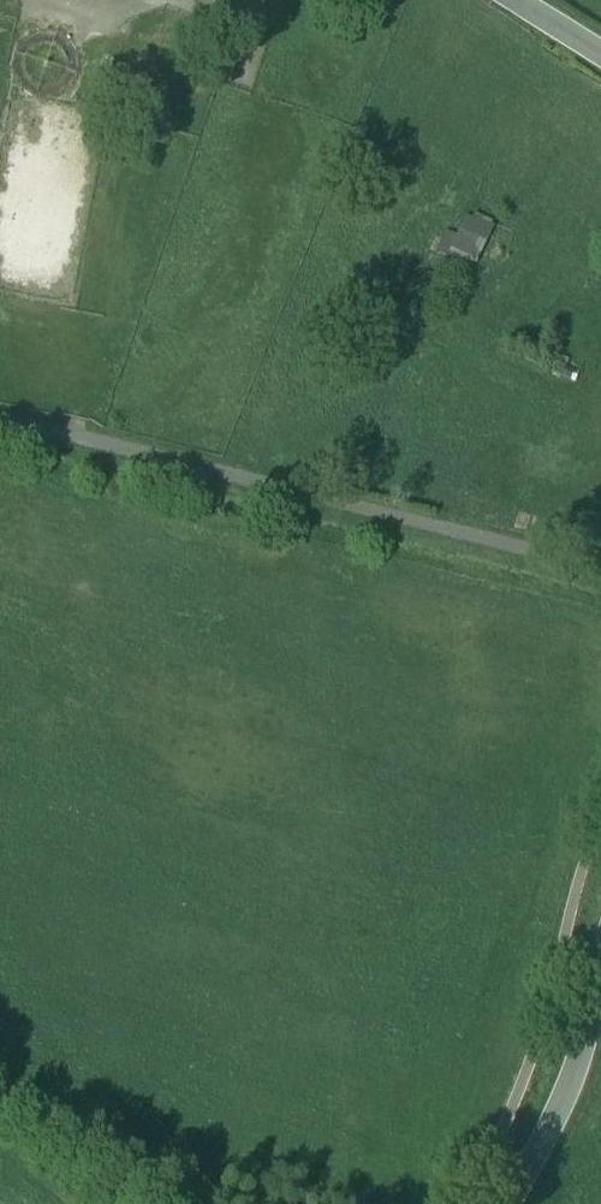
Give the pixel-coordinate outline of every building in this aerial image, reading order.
[(496,228),(464,212),(445,252),(476,267),(496,228)]
